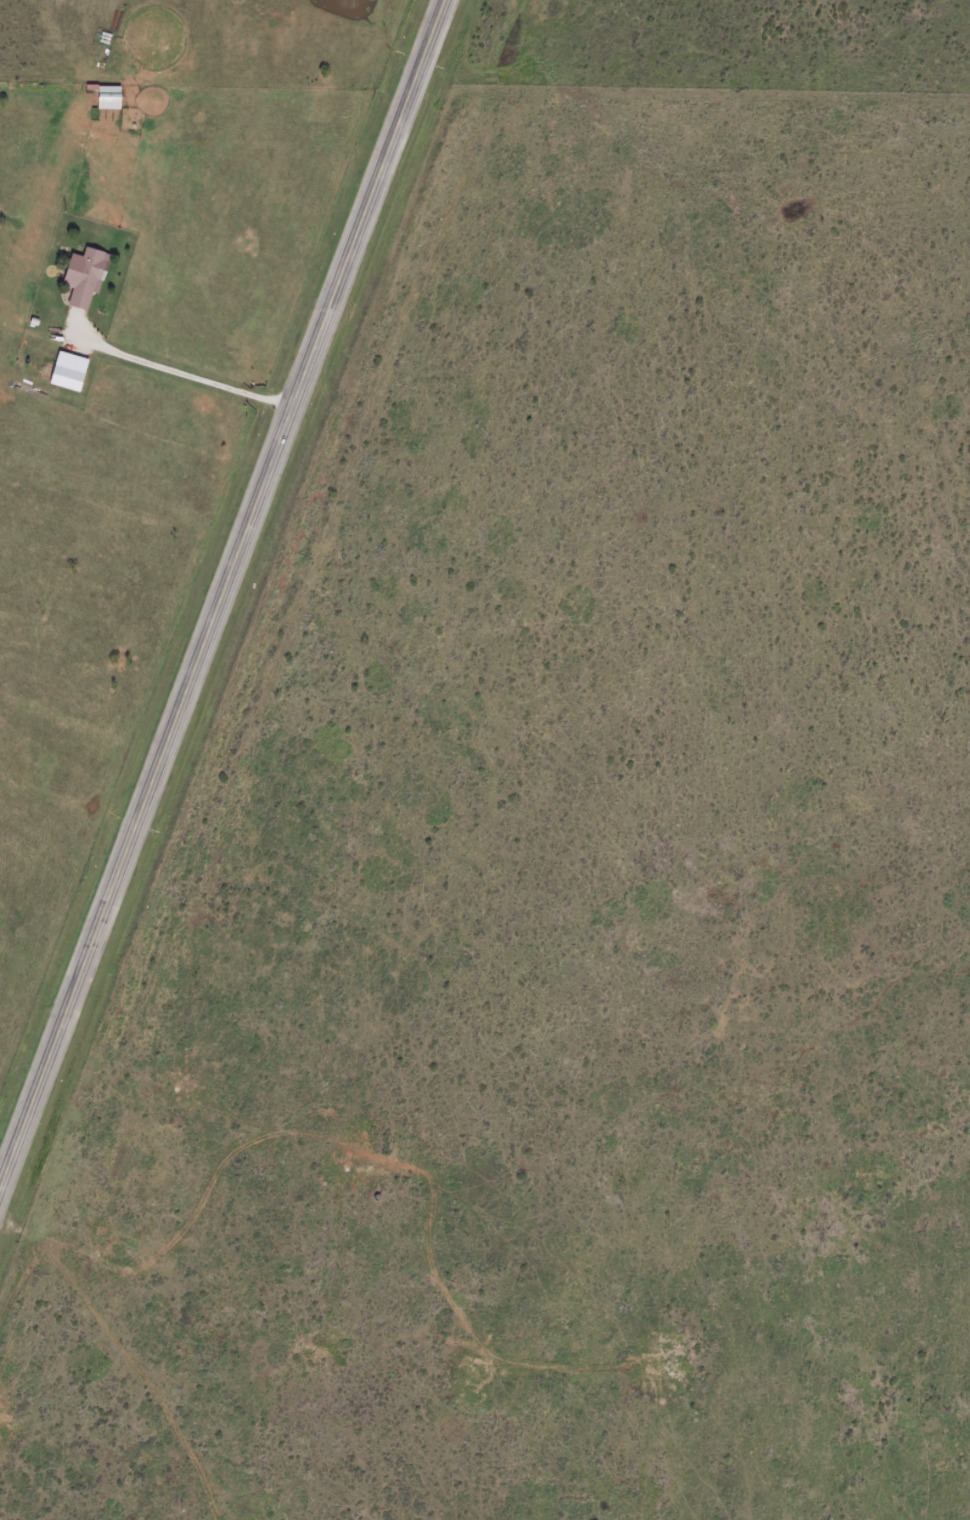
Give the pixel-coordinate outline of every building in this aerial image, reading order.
[(119,108),(119,85),(96,85),(96,108),(119,108)] [(87,309),(103,251),(81,245),(65,304),(87,309)] [(48,381),(77,391),(83,372),(53,363),(48,381)]
